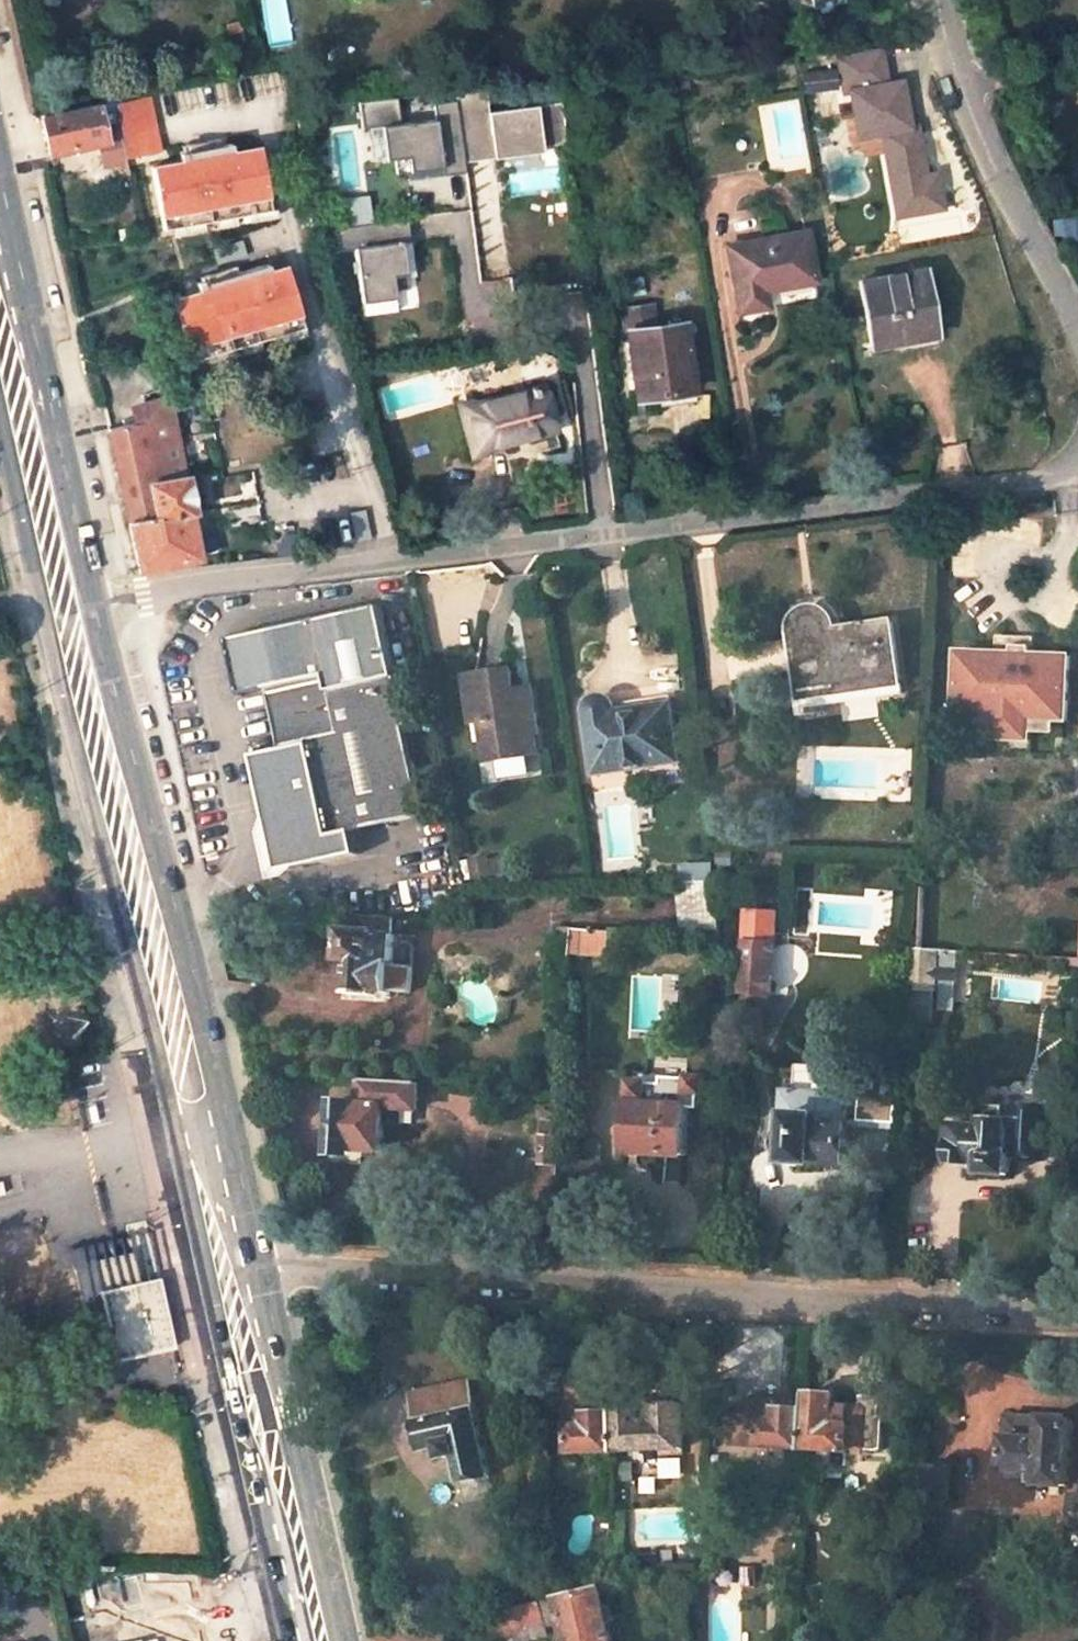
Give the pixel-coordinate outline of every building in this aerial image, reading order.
[(882,133),(897,216),(943,208),(937,174),(927,176),(918,125),(911,126),(903,80),(888,83),(883,49),(839,57),(845,92),(851,91),(859,136),(882,133)] [(836,88),(835,72),(803,76),(805,91),(836,88)] [(435,120),(381,128),(386,162),(395,161),(396,175),(442,169),(443,176),(465,173),(464,159),(460,132),(490,129),(493,150),(540,144),(566,141),(561,103),(489,112),(486,89),(455,92),(456,101),(433,104),(435,120)] [(147,94),(114,101),(124,157),(158,150),(147,94)] [(48,154),(104,142),(96,105),(41,116),(48,154)] [(460,132),(464,159),(540,149),(540,144),(493,150),(490,129),(460,132)] [(268,209),(256,148),(229,152),(228,144),(176,154),(178,162),(149,168),(161,230),(268,209)] [(337,252),(354,250),(361,304),(394,300),(393,291),(408,289),(402,244),(410,243),(407,220),(371,224),(369,212),(357,214),(359,226),(335,229),(337,252)] [(1062,220),(1063,232),(1062,235),(1072,244),(1075,241),(1077,240),(1077,218),(1062,220)] [(765,305),(762,291),(815,281),(806,231),(726,247),(737,310),(765,305)] [(302,326),(284,266),(268,271),(266,264),(195,283),(198,293),(171,301),(189,361),(302,326)] [(894,337),(895,342),(934,335),(923,270),(858,282),(868,340),(894,337)] [(660,406),(693,401),(683,324),(625,331),(635,399),(658,396),(660,406)] [(469,452),(554,428),(542,387),(458,409),(469,452)] [(184,479),(167,399),(133,410),(136,423),(109,429),(128,522),(155,516),(149,485),(184,479)] [(139,573),(183,563),(201,559),(184,479),(149,485),(155,516),(128,522),(139,573)] [(371,538),(364,509),(349,513),(355,541),(371,538)] [(797,710),(902,693),(892,622),(843,628),(842,624),(839,615),(836,611),(831,606),(825,602),(820,600),(818,600),(807,600),(798,604),(792,609),(787,617),(786,624),(785,632),(797,710)] [(279,872),(356,855),(351,828),(422,812),(404,728),(408,727),(382,604),(306,621),(230,637),(242,694),(268,690),(281,750),(254,756),(279,872)] [(998,652),(959,651),(956,714),(992,716),(991,740),(1034,741),(1035,731),(1035,717),(1058,718),(1069,719),(1071,655),(1038,653),(1038,645),(1015,644),(1016,636),(998,635),(998,652)] [(498,760),(538,753),(535,731),(538,731),(530,690),(514,692),(509,671),(467,679),(475,724),(490,722),(498,760)] [(597,776),(682,764),(677,730),(672,730),(668,705),(618,713),(616,707),(613,702),(608,699),(604,698),(601,698),(594,701),(589,706),(588,710),(588,719),(597,776)] [(1058,732),(1058,718),(1035,717),(1035,731),(1058,732)] [(680,882),(687,937),(723,939),(718,881),(680,882)] [(946,914),(962,915),(964,888),(922,886),(919,948),(938,949),(941,949),(945,950),(946,914)] [(754,992),(771,993),(776,914),(749,913),(744,1008),(753,1009),(754,992)] [(346,932),(344,959),(348,960),(347,993),(362,994),(376,995),(391,995),(392,993),(411,994),(412,968),(394,967),(395,936),(393,936),(395,917),(356,915),(355,933),(346,932)] [(561,930),(559,977),(571,977),(572,953),(573,930),(561,930)] [(572,953),(607,955),(608,932),(573,930),(572,953)] [(911,985),(936,986),(938,949),(919,948),(913,948),(911,985)] [(953,987),(955,950),(945,950),(941,949),(938,949),(936,986),(953,987)] [(631,974),(630,1030),(675,1031),(676,975),(631,974)] [(330,1152),(355,1153),(355,1150),(383,1151),(384,1131),(403,1132),(405,1113),(416,1114),(417,1109),(420,1109),(421,1084),(406,1083),(364,1081),(362,1106),(334,1104),(330,1152)] [(630,1101),(627,1152),(685,1156),(689,1106),(647,1103),(648,1083),(632,1082),(631,1101),(630,1101)] [(788,1134),(786,1160),(844,1164),(848,1092),(782,1089),(780,1134),(788,1134)] [(1008,1105),(958,1103),(957,1125),(955,1161),(985,1163),(984,1172),(1010,1173),(1011,1152),(1046,1153),(1048,1107),(1008,1105)] [(556,1162),(558,1122),(544,1121),(543,1161),(556,1162)] [(535,1194),(559,1195),(560,1162),(556,1162),(543,1161),(536,1160),(535,1194)] [(175,1347),(159,1276),(158,1276),(131,1281),(126,1257),(114,1259),(103,1261),(107,1286),(80,1292),(96,1364),(175,1347)] [(572,1426),(573,1453),(618,1451),(616,1413),(608,1413),(594,1413),(593,1397),(607,1397),(606,1378),(593,1378),(593,1375),(573,1376),(574,1398),(577,1398),(577,1408),(573,1408),(573,1426),(572,1426)] [(615,1377),(606,1378),(607,1397),(608,1413),(616,1413),(615,1377)] [(491,1476),(470,1383),(412,1396),(425,1449),(441,1445),(445,1458),(458,1456),(464,1482),(491,1476)] [(807,1411),(805,1447),(805,1449),(850,1451),(850,1449),(863,1449),(863,1450),(881,1451),(881,1450),(884,1450),(885,1417),(882,1417),(883,1397),(862,1396),(862,1408),(850,1407),(850,1406),(834,1405),(834,1395),(808,1394),(807,1411)] [(779,1402),(738,1399),(735,1443),(805,1447),(807,1411),(778,1409),(779,1402)] [(683,1449),(682,1404),(643,1405),(643,1412),(616,1413),(618,1451),(683,1449)] [(1004,1469),(1043,1471),(1043,1483),(1069,1484),(1072,1418),(1007,1414),(1006,1439),(1004,1469)] [(952,1465),(921,1463),(918,1494),(950,1496),(952,1465)] [(1077,1529),(1077,1496),(1071,1495),(1069,1529),(1077,1529)] [(600,1588),(557,1598),(486,1615),(492,1640),(516,1634),(518,1640),(546,1634),(545,1627),(562,1623),(566,1640),(612,1640),(600,1588)]
